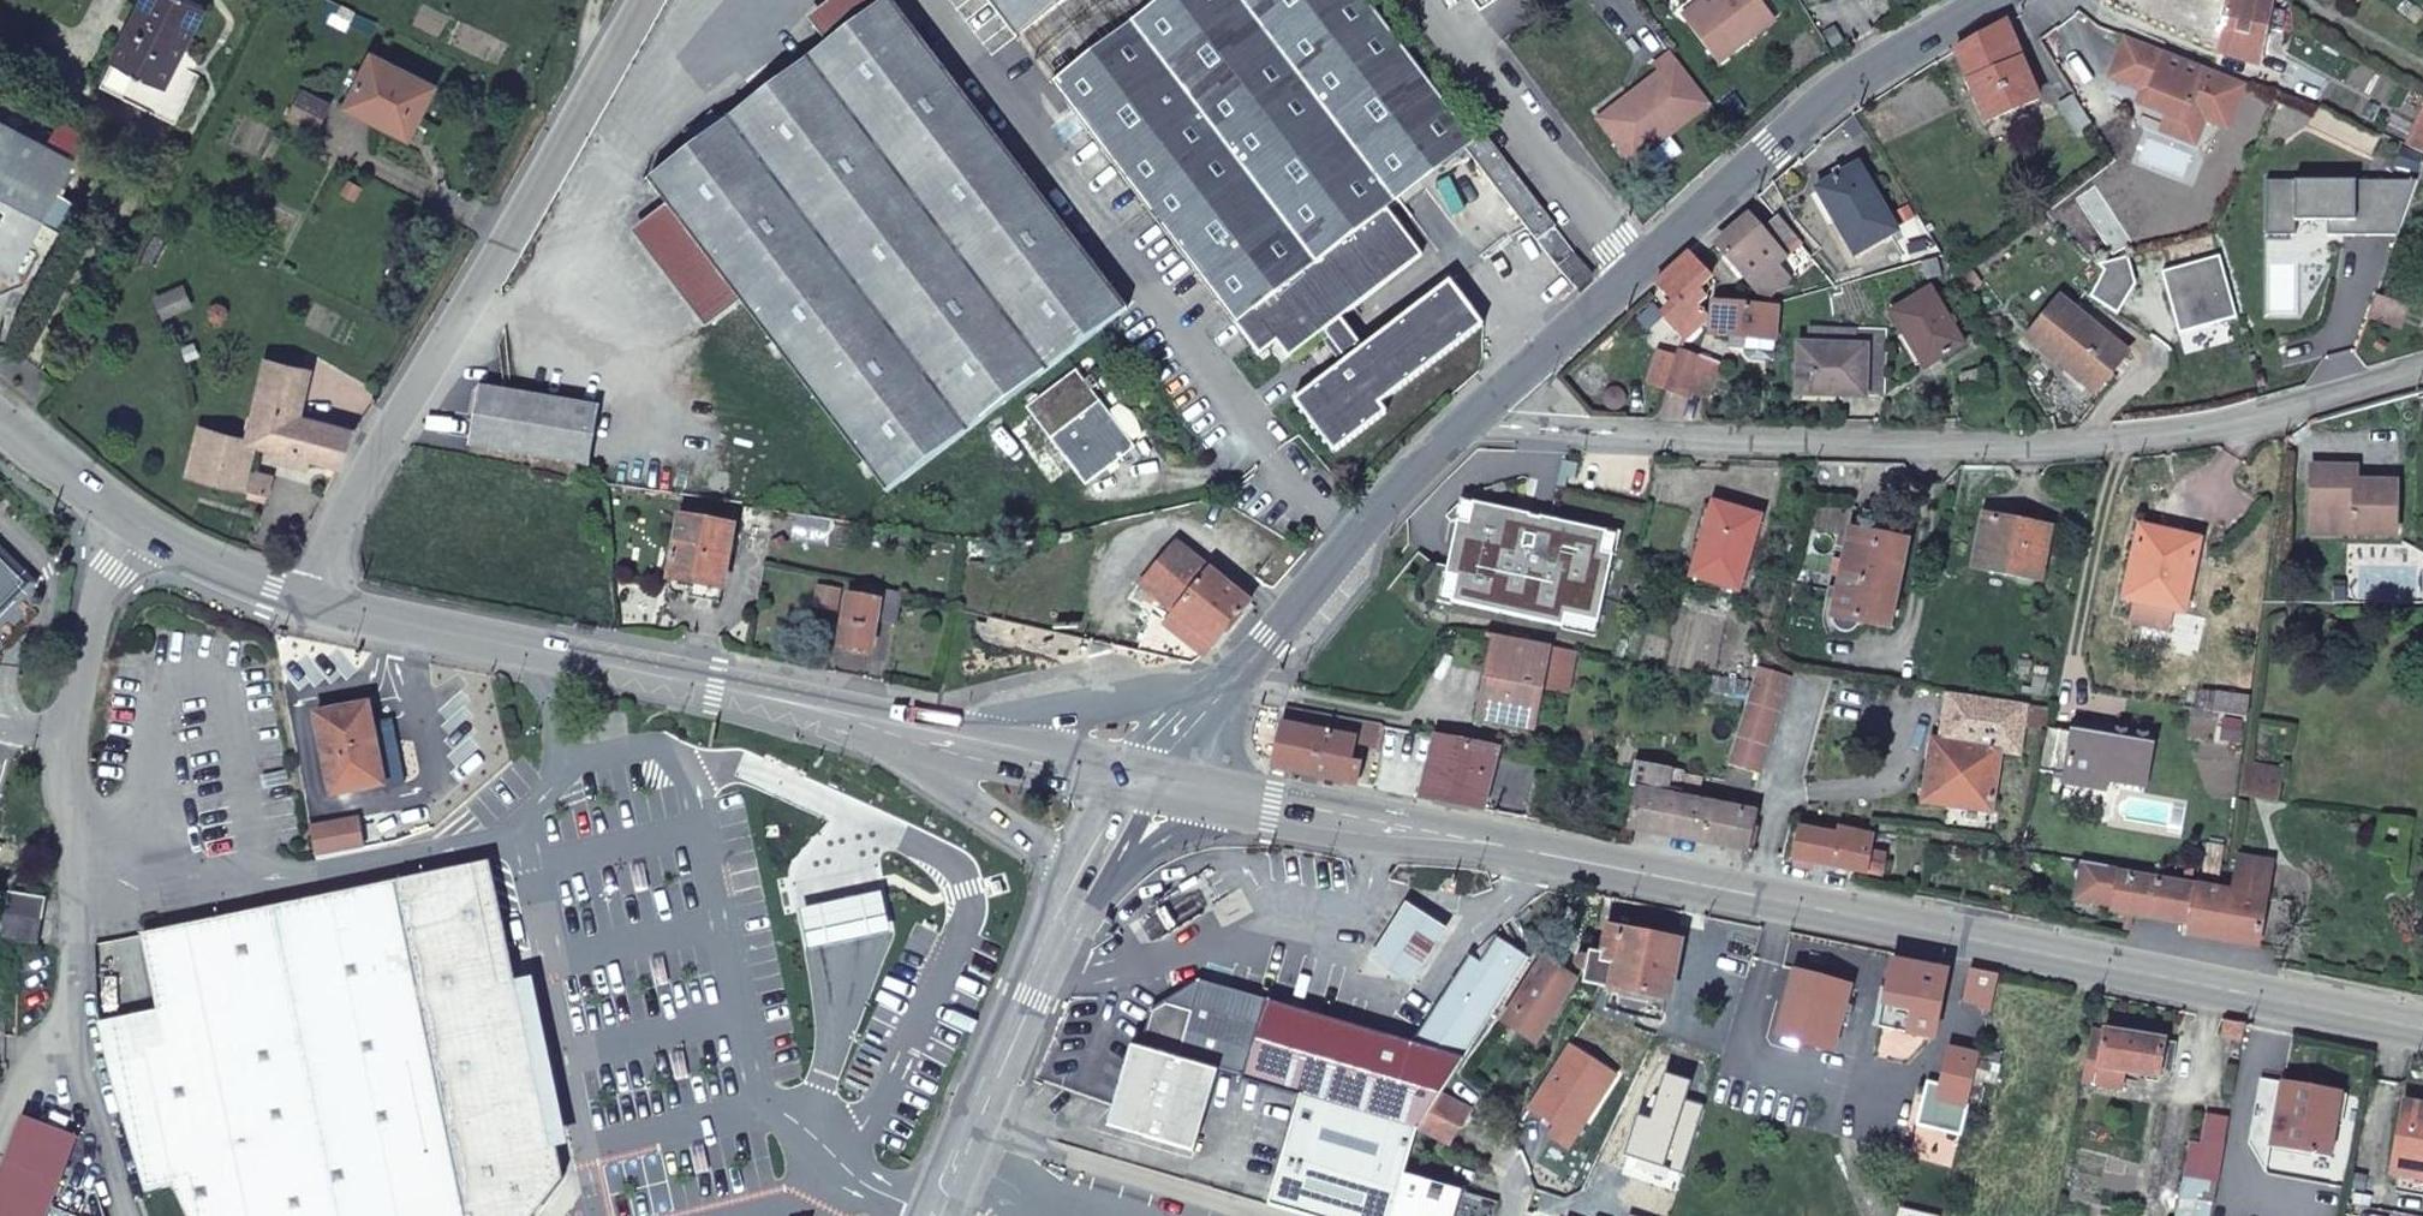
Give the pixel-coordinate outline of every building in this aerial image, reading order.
[(105,86),(179,123),(203,75),(181,63),(206,11),(185,0),(148,0),(105,86)] [(1132,310),(895,0),(890,0),(832,45),(655,182),(673,206),(747,303),(892,495),(1132,310)] [(890,0),(838,0),(813,19),(832,45),(890,0)] [(1068,0),(993,0),(1021,36),(1068,0)] [(1490,131),(1479,139),(1373,0),(1164,0),(1056,82),(1265,355),(1283,342),(1295,356),(1330,330),(1353,360),(1301,400),(1340,452),(1393,412),(1386,403),(1488,325),(1455,281),(1369,347),(1347,317),(1428,256),(1393,208),(1472,149),(1581,289),(1596,277),(1490,131)] [(1688,16),(1693,23),(1715,6),(1711,0),(1709,0),(1688,16)] [(1693,23),(1724,63),(1781,19),(1766,0),(1723,0),(1715,6),(1693,23)] [(2110,10),(2208,32),(2226,37),(2233,0),(2112,0),(2110,10)] [(2226,37),(2224,51),(2223,55),(2263,66),(2276,0),(2233,0),(2226,37)] [(2011,21),(1959,50),(1992,123),(2044,100),(2011,21)] [(2224,51),(2226,37),(2208,32),(2206,45),(2224,51)] [(2250,85),(2132,36),(2115,77),(2148,91),(2154,93),(2149,105),(2189,122),(2193,114),(2209,120),(2232,130),(2250,85)] [(1716,104),(1677,51),(1660,64),(1666,71),(1635,94),(1640,101),(1608,126),(1637,164),(1650,154),(1674,136),(1716,104)] [(424,119),(440,87),(378,56),(352,105),(405,133),(416,114),(424,119)] [(323,133),(337,105),(309,91),(296,118),(323,133)] [(2154,93),(2148,91),(2143,103),(2149,105),(2154,93)] [(1640,101),(1635,94),(1603,119),(1608,126),(1640,101)] [(2081,133),(2096,123),(2080,98),(2065,107),(2081,133)] [(2189,122),(2149,105),(2143,122),(2198,145),(2209,120),(2193,114),(2189,122)] [(416,114),(405,133),(414,138),(424,119),(416,114)] [(64,121),(52,144),(0,117),(0,265),(20,276),(80,159),(76,157),(88,133),(64,121)] [(2422,151),(2422,121),(2421,120),(2409,144),(2422,151)] [(1674,136),(1650,154),(1663,170),(1687,152),(1674,136)] [(1821,189),(1859,256),(1902,232),(1865,166),(1821,189)] [(2403,236),(2422,181),(2277,182),(2278,230),(2301,230),(2301,222),(2333,222),(2333,237),(2361,236),(2361,222),(2372,222),(2372,236),(2403,236)] [(2278,230),(2277,182),(2270,182),(2271,237),(2301,237),(2301,230),(2278,230)] [(712,329),(747,303),(673,206),(638,233),(712,329)] [(1754,217),(1722,245),(1771,300),(1793,280),(1783,266),(1807,243),(1782,216),(1766,230),(1754,217)] [(2372,222),(2361,222),(2361,236),(2372,236),(2372,222)] [(1713,318),(1709,314),(1701,305),(1709,297),(1703,289),(1716,277),(1695,253),(1661,283),(1683,307),(1670,317),(1688,340),(1702,328),(1707,324),(1713,318)] [(2225,258),(2168,274),(2185,336),(2243,319),(2225,258)] [(2133,259),(2105,267),(2108,270),(2107,270),(2109,273),(2096,300),(2123,317),(2141,287),(2133,259)] [(1896,313),(1930,368),(1968,344),(1935,290),(1896,313)] [(2412,308),(2380,296),(2373,316),(2406,327),(2412,308)] [(2033,342),(2093,390),(2110,369),(2117,376),(2134,356),(2066,302),(2033,342)] [(1763,338),(1764,307),(1718,303),(1715,334),(1736,336),(1752,337),(1763,338)] [(1783,309),(1764,307),(1763,338),(1780,338),(1783,309)] [(1806,345),(1803,395),(1888,399),(1890,334),(1859,331),(1859,348),(1806,345)] [(1752,337),(1736,336),(1735,346),(1751,347),(1752,337)] [(1763,338),(1752,337),(1751,347),(1751,353),(1756,359),(1777,361),(1780,338),(1763,338)] [(1682,358),(1672,392),(1691,392),(1702,357),(1685,351),(1682,358)] [(1652,386),(1672,392),(1682,358),(1662,353),(1652,386)] [(1723,365),(1702,357),(1691,392),(1715,393),(1723,365)] [(273,361),(261,406),(302,416),(315,370),(273,361)] [(2110,369),(2093,390),(2100,396),(2117,376),(2110,369)] [(1031,408),(1056,440),(1108,402),(1098,389),(1104,385),(1097,375),(1090,380),(1082,370),(1031,408)] [(603,404),(484,384),(474,443),(593,464),(603,404)] [(1108,402),(1056,440),(1091,485),(1141,447),(1108,402)] [(206,429),(198,459),(194,475),(276,496),(282,479),(254,471),(260,446),(345,467),(357,430),(302,416),(261,406),(252,441),(206,429)] [(1578,478),(1582,463),(1566,460),(1563,474),(1578,478)] [(2313,464),(2313,511),(2355,512),(2355,531),(2398,532),(2399,479),(2359,479),(2359,464),(2313,464)] [(1578,478),(1563,474),(1561,484),(1576,488),(1578,478)] [(1477,502),(1466,499),(1461,520),(1473,522),(1477,502)] [(691,597),(723,602),(739,527),(736,525),(739,509),(692,501),(689,517),(685,517),(674,575),(695,580),(691,597)] [(1718,501),(1694,577),(1741,591),(1763,517),(1718,501)] [(1609,531),(1477,502),(1473,522),(1461,520),(1449,573),(1461,576),(1455,601),(1587,630),(1592,609),(1603,612),(1616,554),(1605,552),(1609,531)] [(2355,512),(2313,511),(2313,530),(2355,531),(2355,512)] [(2049,528),(1992,517),(1982,565),(2040,572),(2049,528)] [(2145,527),(2128,599),(2189,611),(2205,540),(2145,527)] [(1609,531),(1605,552),(1616,554),(1621,533),(1609,531)] [(1864,621),(1891,626),(1909,542),(1854,531),(1837,609),(1839,626),(1847,632),(1856,632),(1864,621)] [(1224,644),(1259,603),(1181,540),(1147,582),(1177,606),(1214,636),(1224,644)] [(32,584),(0,553),(0,617),(32,584)] [(2312,602),(2349,602),(2349,586),(2340,586),(2327,575),(2327,565),(2312,564),(2312,602)] [(1461,576),(1449,573),(1444,598),(1455,601),(1461,576)] [(899,623),(906,594),(860,585),(857,596),(852,595),(842,645),(877,651),(882,621),(899,623)] [(1214,636),(1177,606),(1168,619),(1204,648),(1214,636)] [(1603,612),(1592,609),(1587,630),(1599,633),(1603,612)] [(1578,648),(1553,643),(1500,634),(1482,717),(1537,728),(1545,683),(1570,688),(1578,648)] [(1758,666),(1753,684),(1730,760),(1764,770),(1793,675),(1758,666)] [(2026,726),(2030,706),(1952,694),(1945,741),(1938,794),(1969,800),(1968,806),(1994,810),(2004,750),(2021,752),(2026,726)] [(321,713),(336,798),(389,787),(373,704),(321,713)] [(1275,767),(1350,782),(1358,744),(1380,748),(1385,724),(1289,706),(1275,767)] [(2049,726),(2053,709),(2030,706),(2026,726),(2049,729),(2049,726)] [(2049,729),(2041,766),(2067,771),(2065,779),(2091,784),(2094,774),(2109,778),(2148,786),(2158,734),(2076,722),(2073,732),(2049,726),(2049,729)] [(1380,748),(1379,753),(1389,755),(1433,762),(1439,735),(1385,724),(1380,748)] [(1484,808),(1499,746),(1439,735),(1433,762),(1424,797),(1484,808)] [(1930,801),(1968,806),(1969,800),(1938,794),(1945,741),(1938,739),(1930,801)] [(1381,788),(1424,797),(1433,762),(1389,755),(1381,788)] [(1681,797),(1685,769),(1637,760),(1632,783),(1640,785),(1632,826),(1751,850),(1759,812),(1681,797)] [(2285,776),(2252,770),(2247,793),(2280,799),(2285,776)] [(2107,788),(2109,778),(2094,774),(2091,784),(2107,788)] [(916,811),(925,816),(930,809),(920,804),(916,811)] [(314,823),(320,857),(367,847),(361,814),(314,823)] [(1800,857),(1869,871),(1874,851),(1878,834),(1846,827),(1843,835),(1806,828),(1800,857)] [(1874,851),(1869,871),(1884,874),(1888,854),(1874,851)] [(404,878),(328,894),(147,934),(166,1019),(172,1047),(146,1053),(147,1057),(115,1064),(146,1193),(175,1187),(189,1215),(537,1215),(571,1175),(529,983),(523,984),(496,857),(404,878)] [(2265,940),(2291,944),(2299,902),(2272,896),(2278,862),(2245,857),(2237,891),(2202,885),(2195,919),(2193,931),(2264,945),(2265,940)] [(2111,871),(2112,865),(2088,860),(2081,897),(2119,904),(2118,909),(2155,917),(2157,912),(2195,919),(2202,885),(2111,871)] [(803,890),(789,896),(803,930),(819,924),(876,901),(862,866),(803,890)] [(13,911),(44,916),(47,900),(15,894),(13,911)] [(1411,903),(1376,958),(1415,983),(1450,928),(1411,903)] [(40,942),(44,916),(13,911),(8,937),(40,942)] [(1590,970),(1587,982),(1670,998),(1682,940),(1614,927),(1606,952),(1594,950),(1593,956),(1590,970)] [(1446,1091),(1534,956),(1501,937),(1485,960),(1474,955),(1418,1042),(1204,981),(1195,1010),(1169,1002),(1155,1010),(1143,1047),(1182,1059),(1183,1055),(1418,1127),(1422,1128),(1446,1091)] [(1590,970),(1593,956),(1587,955),(1580,957),(1578,963),(1590,970)] [(1508,1021),(1539,1042),(1581,980),(1549,959),(1508,1021)] [(1898,959),(1884,1026),(1935,1037),(1950,971),(1898,959)] [(2002,974),(1975,969),(1970,986),(1998,992),(2002,974)] [(1800,971),(1782,1036),(1836,1049),(1853,984),(1800,971)] [(172,1047),(166,1019),(133,1026),(108,1031),(115,1064),(147,1057),(146,1053),(172,1047)] [(2249,1024),(2229,1020),(2226,1034),(2247,1037),(2249,1024)] [(2095,1030),(2085,1082),(2123,1089),(2126,1071),(2151,1075),(2150,1082),(2159,1083),(2163,1063),(2176,1065),(2180,1043),(2108,1030),(2095,1030)] [(1143,1047),(1133,1045),(1109,1127),(1134,1134),(1123,1116),(1143,1047)] [(1196,1153),(1220,1069),(1182,1059),(1143,1047),(1123,1116),(1134,1134),(1196,1153)] [(1971,1104),(1982,1057),(1954,1051),(1942,1097),(1971,1104)] [(2286,1121),(2293,1081),(2286,1080),(2279,1119),(2286,1121)] [(2345,1091),(2293,1081),(2286,1121),(2279,1119),(2274,1146),(2333,1155),(2345,1091)] [(1446,1091),(1422,1128),(1454,1144),(1476,1106),(1446,1091)] [(1418,1127),(1304,1094),(1274,1200),(1332,1215),(1398,1215),(1411,1167),(1407,1166),(1418,1127)] [(2422,1177),(2422,1104),(2409,1102),(2395,1172),(2422,1177)] [(2222,1178),(2232,1119),(2211,1116),(2200,1174),(2222,1178)] [(0,1176),(0,1215),(48,1215),(78,1138),(23,1118),(0,1176)] [(1398,1215),(1456,1215),(1465,1183),(1411,1167),(1398,1215)]
